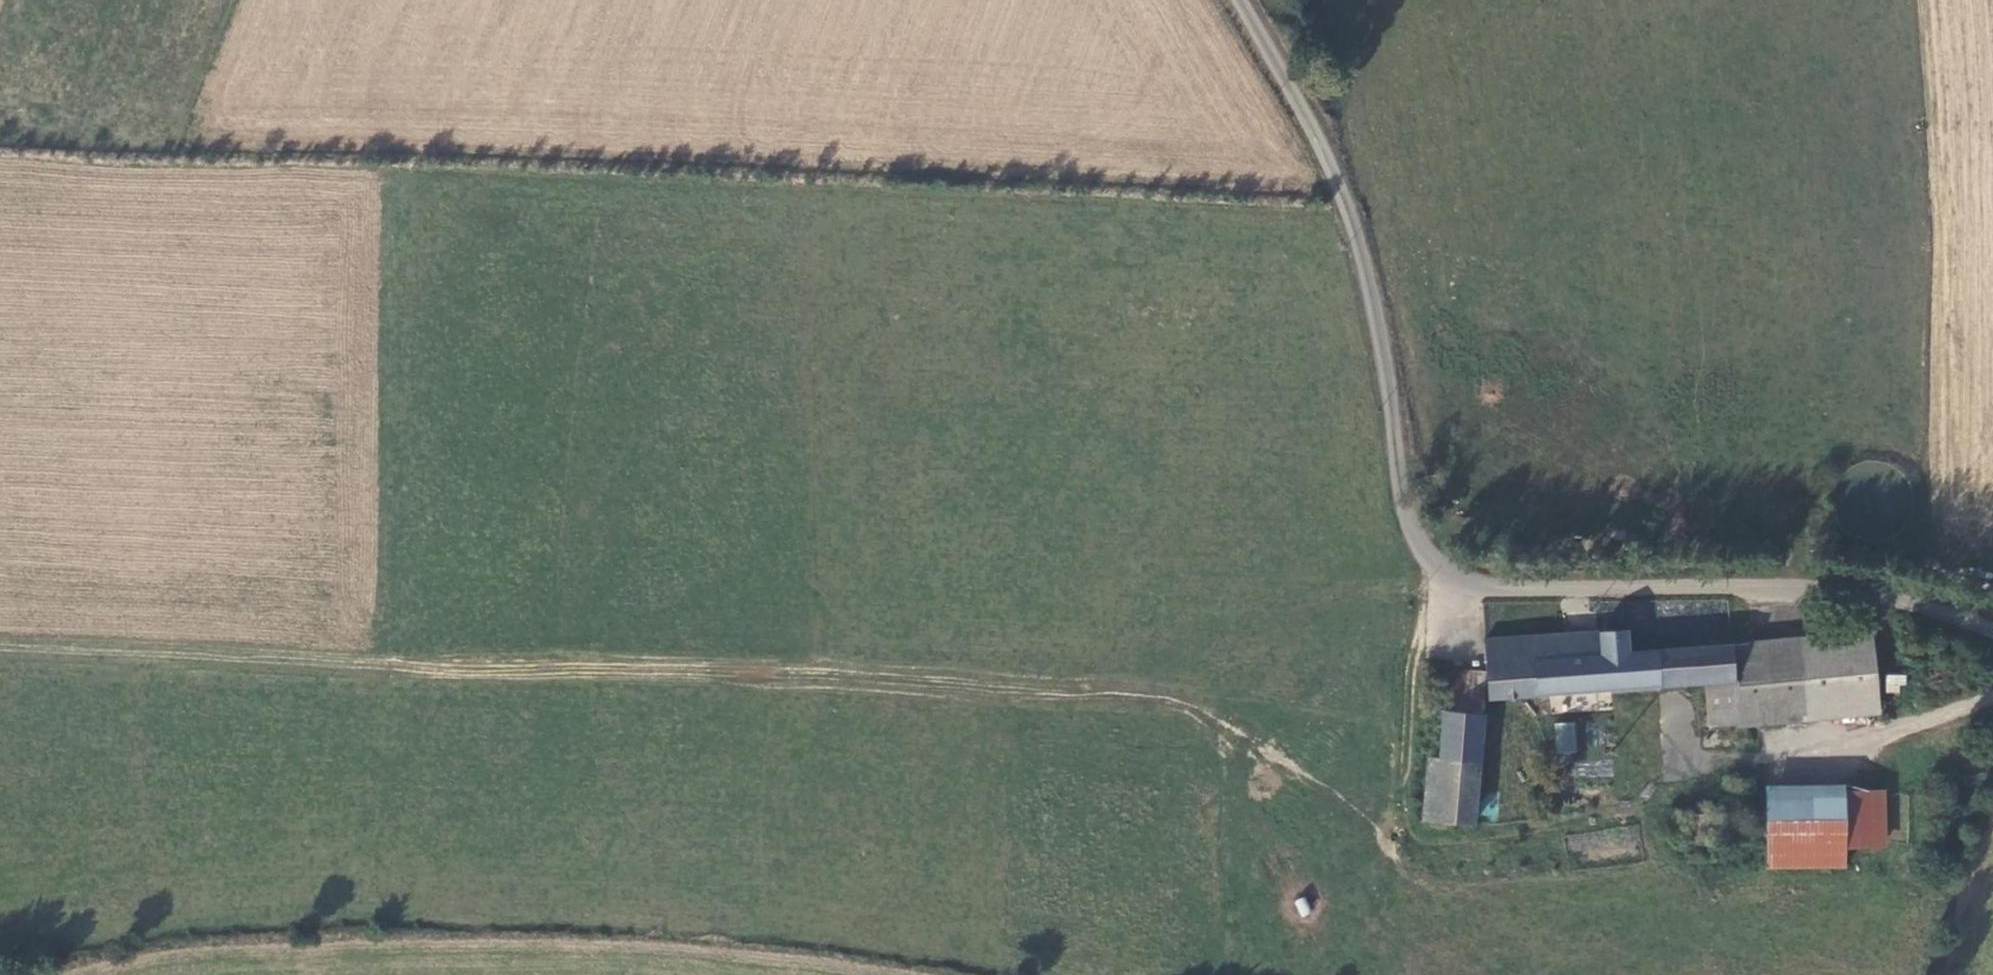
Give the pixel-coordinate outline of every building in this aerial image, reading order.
[(1721,690),(1751,687),(1754,725),(1755,732),(1825,725),(1820,644),(1763,648),(1760,616),(1618,626),(1618,631),(1566,635),(1503,645),(1508,707),(1721,690)] [(1458,687),(1455,710),(1492,717),(1496,693),(1458,687)] [(1723,728),(1754,725),(1751,687),(1721,690),(1723,728)] [(1492,717),(1455,710),(1446,761),(1499,768),(1502,718),(1492,717)] [(1554,752),(1575,753),(1575,722),(1554,722),(1554,752)] [(1493,837),(1499,768),(1446,761),(1434,830),(1493,837)] [(1575,775),(1613,776),(1613,762),(1575,761),(1575,775)] [(1777,790),(1773,870),(1851,873),(1852,851),(1893,853),(1894,807),(1855,806),(1855,794),(1777,790)]
